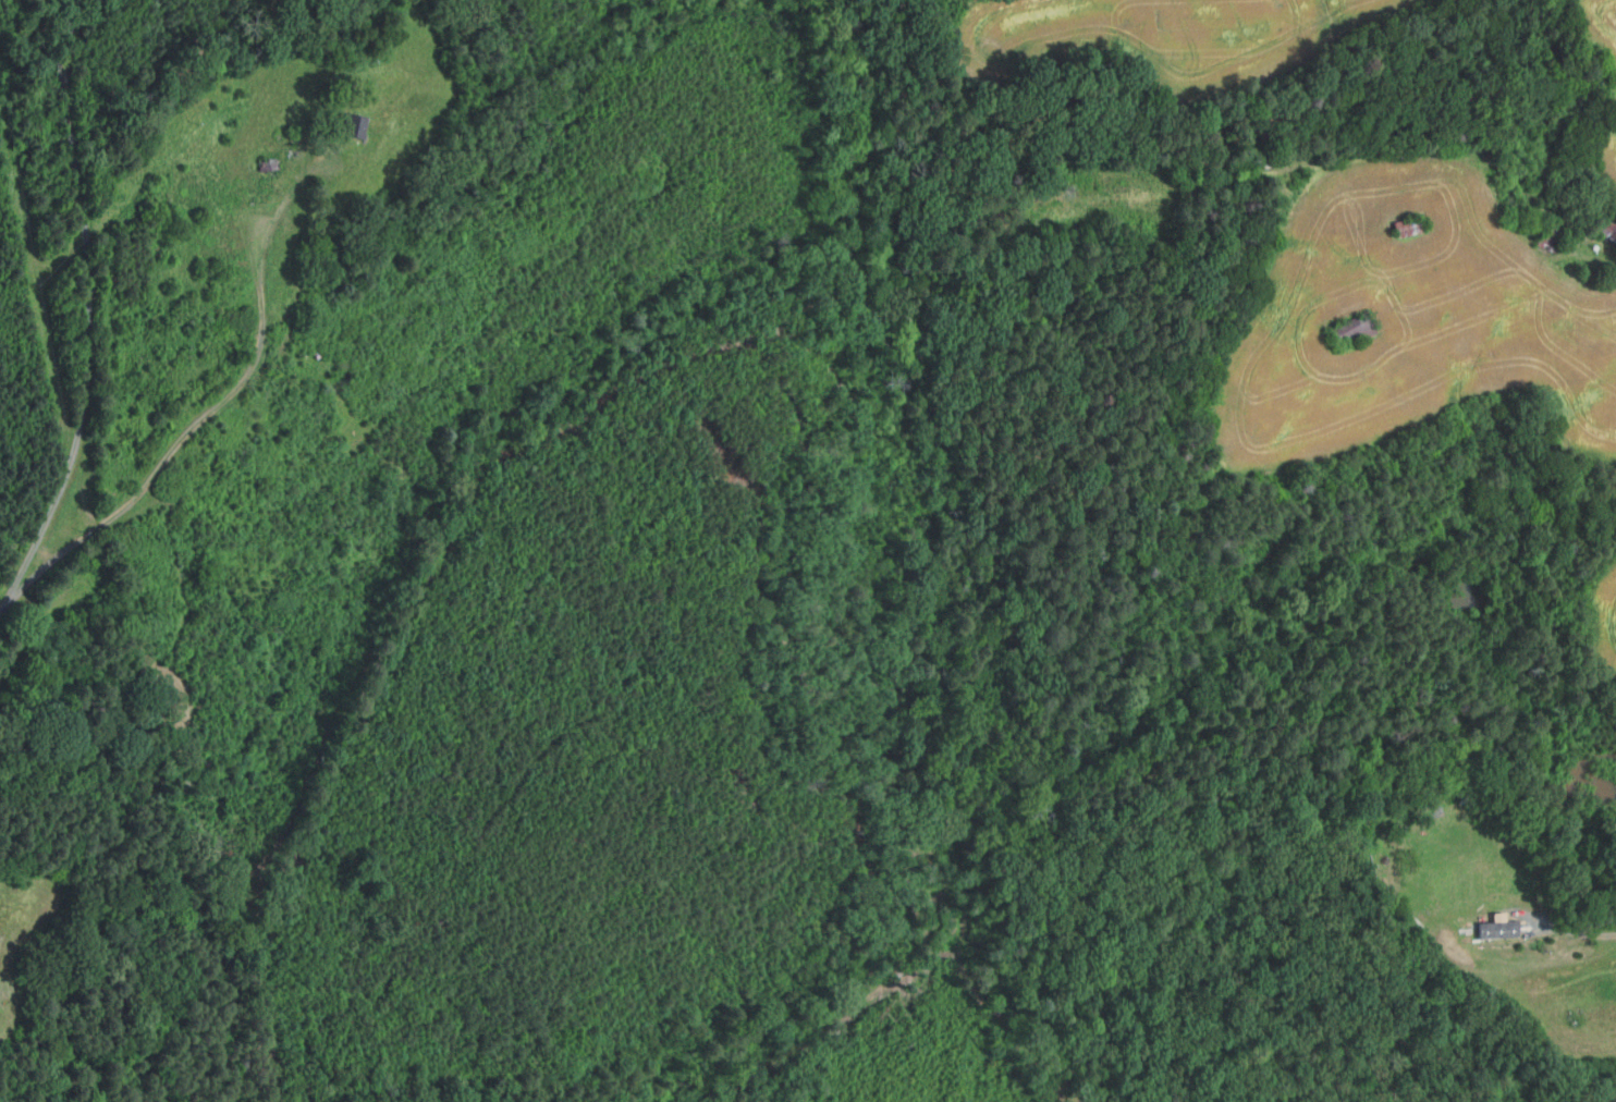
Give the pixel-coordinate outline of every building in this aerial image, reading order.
[(362,138),(340,134),(343,112),(366,117),(362,138)] [(1614,216),(1615,216),(1615,243),(1594,233),(1601,218),(1611,222),(1614,216)] [(1397,238),(1394,222),(1420,218),(1423,233),(1397,238)] [(1338,352),(1329,332),(1367,313),(1376,332),(1338,352)] [(1424,819),(1424,808),(1439,808),(1439,819),(1424,819)] [(1478,940),(1477,922),(1517,921),(1518,938),(1478,940)]
